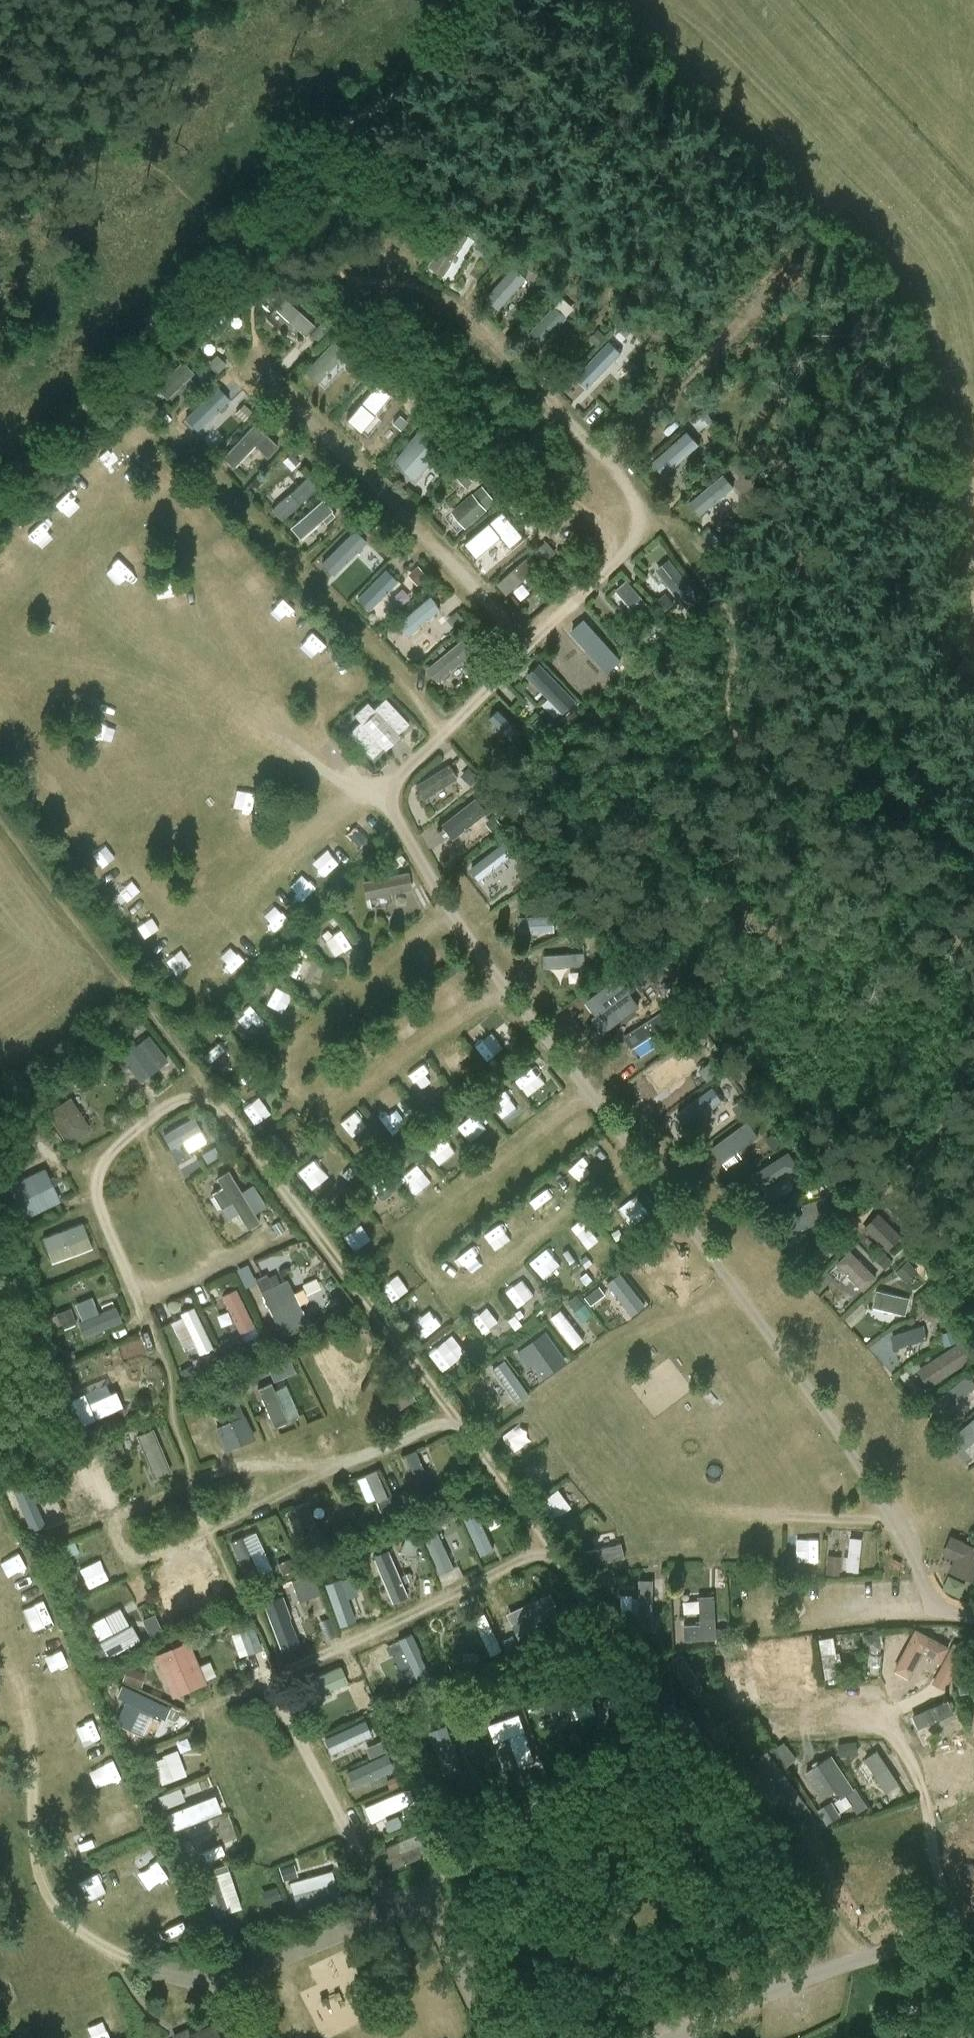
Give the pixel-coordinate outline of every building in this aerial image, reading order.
[(447,276),(468,234),(447,223),(425,266),(447,276)] [(516,266),(485,295),(497,308),(528,279),(516,266)] [(303,335),(314,324),(284,296),(274,308),(303,335)] [(610,339),(561,385),(574,400),(623,354),(610,339)] [(301,372),(316,386),(344,355),(330,342),(301,372)] [(154,386),(167,399),(192,376),(180,362),(154,386)] [(196,427),(225,399),(211,385),(182,413),(196,427)] [(254,444),(267,456),(278,444),(253,422),(222,457),(233,467),(254,444)] [(423,428),(392,457),(412,479),(444,450),(423,428)] [(665,474),(700,442),(687,428),(652,460),(665,474)] [(688,497),(704,522),(746,495),(730,470),(688,497)] [(306,474),(271,508),(282,520),(317,485),(306,474)] [(78,503),(93,490),(81,477),(66,490),(78,503)] [(474,491),(485,509),(495,503),(484,485),(474,491)] [(452,505),(463,526),(486,514),(475,494),(452,505)] [(323,497),(288,525),(299,538),(333,511),(323,497)] [(354,528),(320,561),(332,574),(367,541),(354,528)] [(500,534),(473,560),(484,571),(511,545),(500,534)] [(506,593),(531,575),(522,563),(497,581),(506,593)] [(366,608),(399,582),(387,568),(355,593),(366,608)] [(633,619),(650,612),(635,578),(619,585),(633,619)] [(428,594),(396,623),(409,637),(440,607),(428,594)] [(569,630),(576,649),(600,641),(593,622),(569,630)] [(437,680),(474,651),(463,637),(426,666),(437,680)] [(542,659),(526,674),(562,713),(578,698),(542,659)] [(368,700),(353,712),(359,720),(347,730),(371,758),(411,724),(386,695),(373,706),(368,700)] [(480,732),(505,711),(497,702),(472,723),(480,732)] [(97,749),(108,749),(108,734),(97,733),(97,749)] [(424,799),(459,776),(449,761),(414,783),(424,799)] [(228,786),(244,782),(241,769),(224,773),(228,786)] [(450,835),(488,814),(479,798),(441,819),(450,835)] [(505,840),(470,866),(480,879),(515,854),(505,840)] [(365,896),(412,888),(409,870),(362,879),(365,896)] [(526,915),(526,932),(555,931),(554,913),(526,915)] [(544,965),(572,965),(572,952),(543,953),(544,965)] [(291,959),(286,975),(306,981),(311,964),(291,959)] [(585,999),(606,1029),(642,1004),(621,974),(585,999)] [(489,1045),(494,1054),(514,1044),(499,1012),(487,1017),(498,1041),(489,1045)] [(629,1043),(668,1027),(663,1015),(624,1031),(629,1043)] [(480,1052),(498,1041),(485,1019),(467,1030),(480,1052)] [(120,1054),(139,1081),(168,1060),(149,1033),(120,1054)] [(218,1068),(231,1056),(218,1042),(205,1054),(218,1068)] [(665,1096),(706,1069),(689,1043),(648,1070),(665,1096)] [(409,1071),(418,1089),(431,1082),(423,1064),(409,1071)] [(376,1097),(388,1113),(403,1102),(391,1086),(376,1097)] [(685,1125),(725,1103),(715,1086),(675,1109),(685,1125)] [(500,1117),(518,1107),(510,1092),(492,1101),(500,1117)] [(67,1142),(91,1127),(70,1095),(46,1110),(67,1142)] [(255,1123),(270,1112),(258,1096),(243,1107),(255,1123)] [(356,1109),(341,1120),(347,1129),(362,1117),(356,1109)] [(169,1147),(184,1140),(189,1149),(207,1141),(194,1115),(161,1131),(169,1147)] [(180,1161),(190,1154),(182,1141),(171,1148),(180,1161)] [(758,1164),(766,1186),(801,1173),(793,1151),(758,1164)] [(311,1187),(327,1175),(313,1158),(298,1171),(311,1187)] [(417,1161),(402,1168),(409,1185),(425,1178),(417,1161)] [(10,1180),(23,1215),(60,1202),(47,1166),(10,1180)] [(230,1168),(217,1174),(223,1186),(213,1191),(226,1217),(239,1211),(246,1227),(260,1220),(254,1209),(265,1204),(254,1182),(240,1189),(230,1168)] [(828,1198),(793,1205),(797,1228),(833,1221),(828,1198)] [(880,1210),(864,1225),(887,1250),(903,1235),(880,1210)] [(498,1247),(514,1235),(501,1219),(486,1231),(498,1247)] [(50,1260),(92,1248),(85,1222),(43,1234),(50,1260)] [(540,1277),(561,1265),(550,1246),(529,1258),(540,1277)] [(864,1289),(878,1275),(849,1248),(836,1262),(864,1289)] [(906,1280),(918,1270),(909,1259),(897,1270),(906,1280)] [(629,1314),(645,1306),(624,1270),(608,1279),(629,1314)] [(305,1324),(290,1277),(278,1281),(275,1271),(258,1276),(276,1333),(305,1324)] [(518,1306),(535,1294),(522,1277),(506,1290),(518,1306)] [(585,1294),(591,1303),(606,1293),(600,1285),(585,1294)] [(215,1297),(233,1335),(254,1325),(236,1287),(215,1297)] [(876,1290),(874,1307),(907,1310),(909,1293),(876,1290)] [(595,1312),(581,1294),(569,1302),(583,1321),(595,1312)] [(115,1301),(97,1308),(92,1295),(73,1302),(85,1334),(122,1320),(115,1301)] [(482,1332),(499,1321),(489,1305),(472,1316),(482,1332)] [(62,1328),(76,1320),(68,1306),(55,1313),(62,1328)] [(187,1359),(213,1348),(195,1307),(169,1318),(187,1359)] [(418,1332),(434,1325),(427,1308),(410,1316),(418,1332)] [(551,1316),(575,1347),(585,1339),(561,1308),(551,1316)] [(895,1346),(927,1338),(924,1324),(891,1332),(895,1346)] [(937,1354),(947,1371),(971,1358),(961,1341),(937,1354)] [(442,1372),(451,1367),(440,1348),(431,1353),(442,1372)] [(330,1355),(317,1359),(330,1396),(343,1391),(330,1355)] [(922,1384),(945,1375),(937,1356),(914,1366),(922,1384)] [(517,1402),(530,1394),(506,1357),(493,1365),(517,1402)] [(121,1364),(124,1379),(148,1373),(145,1359),(121,1364)] [(274,1381),(295,1369),(289,1359),(268,1370),(274,1381)] [(103,1368),(114,1401),(153,1388),(148,1374),(124,1382),(117,1363),(103,1368)] [(948,1407),(973,1388),(973,1380),(969,1373),(939,1395),(948,1407)] [(299,1416),(287,1384),(273,1389),(271,1382),(258,1387),(273,1426),(299,1416)] [(399,1408),(413,1399),(404,1384),(389,1393),(399,1408)] [(240,1398),(225,1402),(230,1421),(216,1425),(222,1448),(252,1439),(240,1398)] [(973,1438),(973,1416),(953,1431),(963,1446),(973,1438)] [(157,1428),(140,1432),(151,1477),(168,1473),(157,1428)] [(89,1468),(100,1467),(99,1453),(88,1453),(89,1468)] [(365,1502),(385,1494),(376,1469),(356,1476),(365,1502)] [(544,1497),(551,1515),(570,1508),(563,1490),(544,1497)] [(478,1510),(463,1517),(480,1554),(495,1548),(478,1510)] [(246,1573),(270,1560),(254,1529),(230,1542),(246,1573)] [(438,1530),(423,1538),(441,1574),(456,1566),(438,1530)] [(618,1533),(594,1536),(598,1561),(622,1558),(618,1533)] [(858,1571),(863,1537),(851,1535),(846,1569),(858,1571)] [(797,1561),(819,1561),(819,1537),(797,1536),(797,1561)] [(375,1552),(387,1601),(404,1597),(392,1548),(375,1552)] [(842,1573),(842,1554),(827,1553),(827,1573),(842,1573)] [(299,1600),(320,1593),(315,1577),(293,1585),(299,1600)] [(337,1625),(355,1619),(342,1577),(324,1582),(337,1625)] [(658,1618),(659,1578),(640,1578),(639,1617),(658,1618)] [(303,1643),(285,1593),(263,1601),(281,1651),(303,1643)] [(716,1594),(683,1595),(685,1640),(718,1639),(716,1594)] [(121,1605),(89,1621),(107,1656),(139,1639),(121,1605)] [(489,1653),(499,1649),(488,1614),(478,1617),(489,1653)] [(947,1687),(963,1647),(913,1627),(895,1670),(912,1677),(922,1654),(941,1662),(933,1682),(947,1687)] [(810,1635),(748,1644),(750,1658),(731,1661),(733,1676),(765,1671),(763,1656),(774,1655),(778,1683),(799,1680),(796,1663),(814,1660),(810,1635)] [(819,1637),(826,1677),(841,1674),(834,1635),(819,1637)] [(397,1662),(399,1670),(410,1666),(402,1638),(377,1646),(383,1666),(397,1662)] [(209,1660),(198,1663),(190,1639),(155,1651),(169,1695),(216,1679),(209,1660)] [(345,1719),(361,1713),(339,1660),(323,1667),(345,1719)] [(126,1667),(123,1678),(141,1684),(144,1673),(126,1667)] [(802,1690),(819,1686),(816,1672),(799,1676),(802,1690)] [(962,1691),(973,1688),(973,1685),(971,1672),(958,1676),(962,1691)] [(129,1728),(141,1733),(150,1710),(165,1716),(169,1705),(121,1686),(117,1695),(125,1698),(119,1716),(132,1721),(129,1728)] [(950,1698),(911,1713),(917,1727),(955,1711),(950,1698)] [(573,1718),(596,1713),(593,1700),(570,1705),(573,1718)] [(569,1706),(546,1709),(549,1725),(572,1721),(569,1706)] [(519,1714),(488,1723),(493,1739),(510,1734),(519,1763),(532,1759),(519,1714)] [(323,1734),(330,1751),(373,1735),(366,1718),(323,1734)] [(382,1739),(364,1746),(369,1760),(346,1769),(353,1788),(368,1782),(370,1788),(397,1777),(382,1739)] [(177,1749),(153,1757),(161,1783),(186,1774),(177,1749)] [(881,1749),(857,1762),(867,1781),(879,1775),(890,1795),(902,1789),(881,1749)] [(807,1768),(836,1817),(863,1801),(835,1752),(807,1768)] [(194,1792),(170,1799),(177,1824),(215,1813),(210,1796),(196,1800),(194,1792)] [(382,1845),(389,1867),(428,1855),(421,1833),(382,1845)] [(205,1858),(222,1854),(218,1836),(201,1840),(205,1858)] [(286,1882),(298,1878),(293,1861),(280,1865),(286,1882)] [(228,1911),(241,1907),(228,1863),(215,1866),(228,1911)] [(297,1908),(340,1896),(332,1868),(289,1881),(297,1908)] [(213,2027),(187,2037),(218,2037),(213,2027)]
